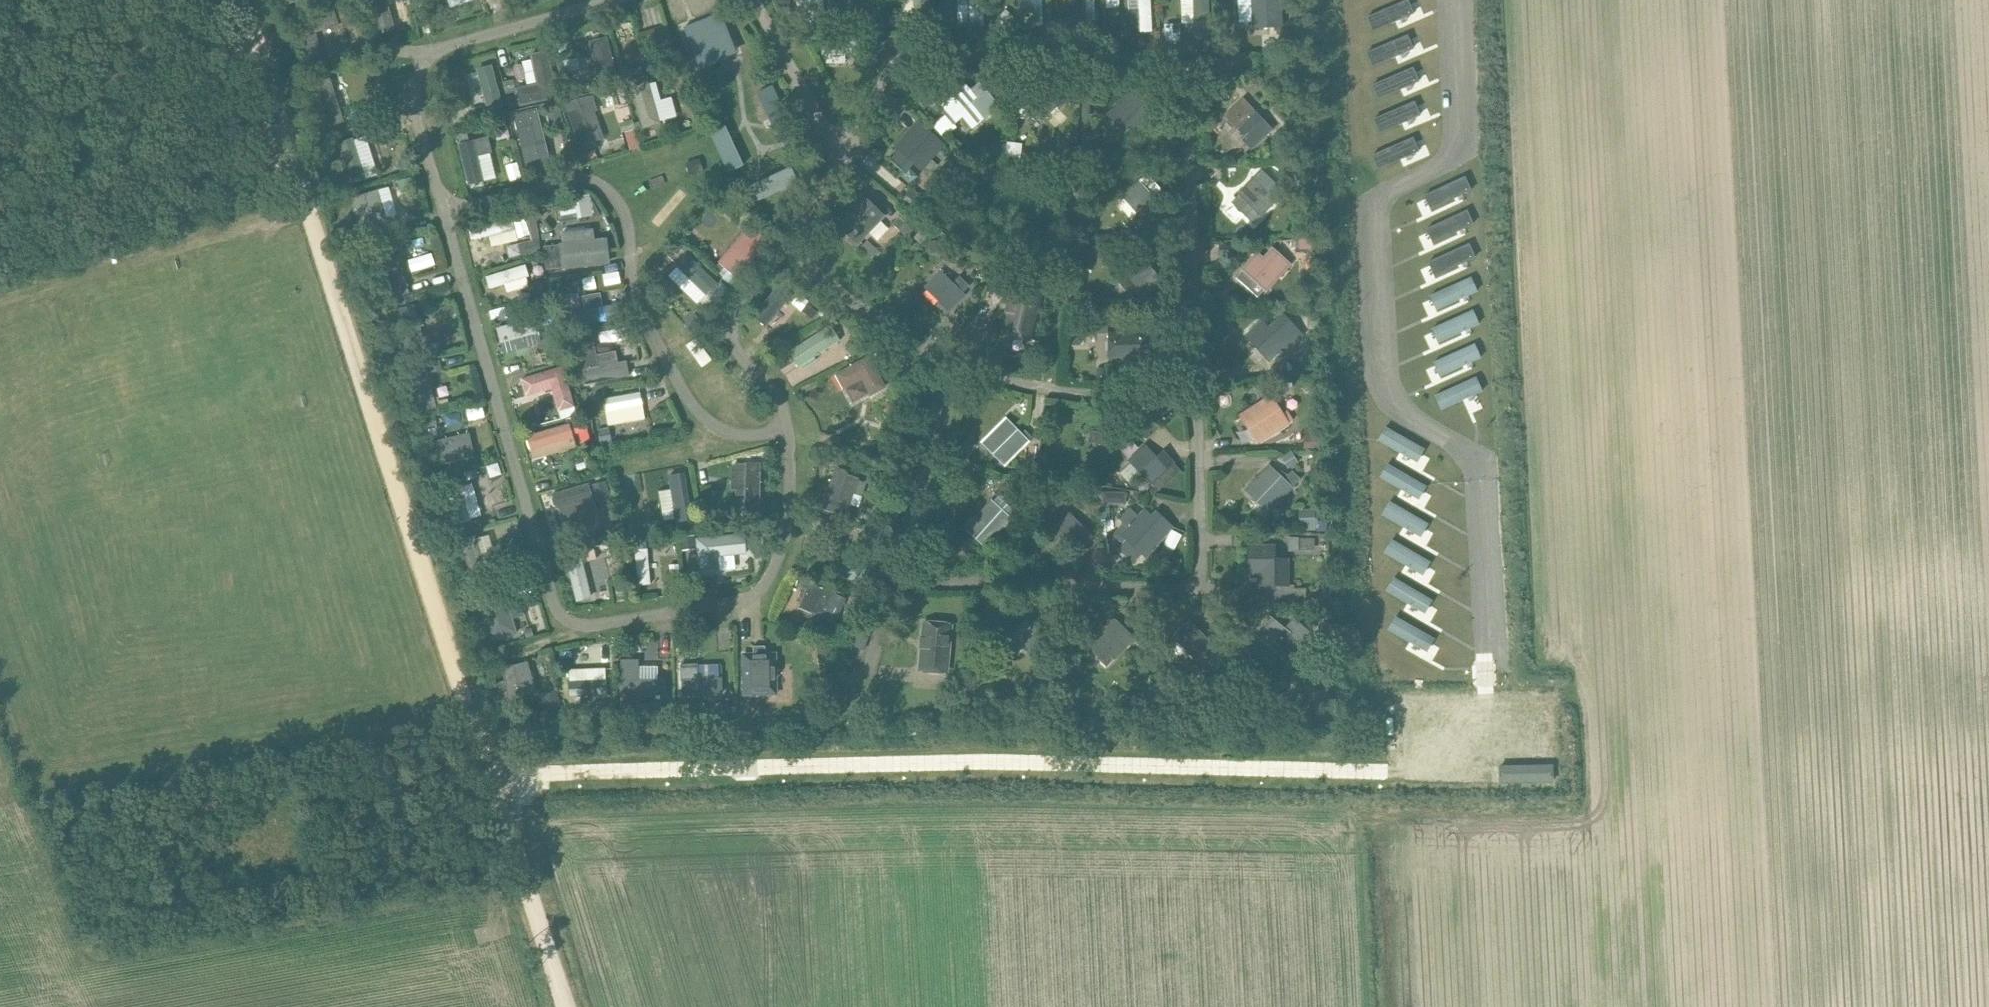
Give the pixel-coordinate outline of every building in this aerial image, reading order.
[(394,28),(386,0),(370,0),(379,32),(394,28)] [(797,19),(823,18),(822,0),(804,0),(796,0),(797,19)] [(864,25),(880,24),(878,0),(863,0),(864,25)] [(930,25),(929,0),(914,0),(915,25),(930,25)] [(984,27),(984,0),(969,0),(970,27),(984,27)] [(1043,25),(1042,0),(1028,0),(1028,25),(1043,25)] [(1095,23),(1095,0),(1069,0),(1070,24),(1095,23)] [(1152,31),(1151,0),(1128,0),(1130,33),(1152,31)] [(1211,37),(1209,0),(1182,0),(1183,24),(1194,23),(1194,38),(1211,37)] [(1283,26),(1281,0),(1239,0),(1240,23),(1254,23),(1254,27),(1283,26)] [(1367,17),(1373,31),(1414,14),(1408,0),(1407,0),(1367,17)] [(316,37),(340,28),(335,13),(296,26),(311,69),(325,64),(316,37)] [(684,28),(698,64),(736,50),(722,13),(684,28)] [(1166,41),(1181,40),(1180,23),(1165,24),(1166,41)] [(1408,35),(1367,53),(1373,66),(1414,49),(1408,35)] [(598,78),(616,74),(607,36),(589,40),(598,78)] [(860,54),(860,39),(822,40),(822,55),(860,54)] [(549,50),(529,55),(536,83),(515,88),(519,105),(559,96),(549,50)] [(487,110),(503,106),(492,65),(476,69),(487,110)] [(1413,68),(1372,85),(1378,99),(1419,82),(1413,68)] [(643,129),(660,125),(660,122),(677,118),(671,96),(660,99),(655,82),(649,84),(647,75),(630,80),(643,129)] [(329,126),(343,122),(330,78),(315,83),(329,126)] [(1022,97),(1013,105),(1016,108),(1016,110),(1016,111),(1016,113),(1017,115),(1017,116),(1018,117),(1020,118),(1021,119),(1023,119),(1024,119),(1026,119),(1035,111),(1043,119),(1050,113),(1053,115),(1059,110),(1057,107),(1058,106),(1060,109),(1071,99),(1055,81),(1044,91),(1036,82),(1033,79),(1025,86),(1028,89),(1021,95),(1022,97)] [(562,101),(585,96),(582,84),(560,90),(562,101)] [(950,100),(938,109),(952,126),(964,116),(970,124),(986,111),(998,101),(984,85),(972,95),(965,87),(950,100)] [(776,133),(791,127),(774,86),(759,93),(776,133)] [(1116,106),(1106,115),(1124,135),(1130,130),(1137,137),(1167,111),(1149,91),(1143,97),(1134,87),(1114,104),(1116,106)] [(596,152),(593,142),(605,138),(591,96),(566,104),(582,156),(596,152)] [(1242,99),(1225,116),(1235,127),(1245,137),(1241,140),(1251,150),(1272,130),(1252,110),(1242,99)] [(1415,102),(1374,120),(1380,133),(1421,116),(1415,102)] [(527,170),(551,164),(537,108),(513,114),(527,170)] [(729,172),(744,165),(726,127),(711,134),(729,172)] [(900,151),(891,161),(905,174),(913,165),(921,172),(945,146),(926,129),(917,138),(910,132),(896,147),(896,148),(900,151)] [(625,132),(627,150),(638,149),(636,131),(625,132)] [(1083,134),(1082,154),(1097,155),(1098,135),(1083,134)] [(378,174),(366,136),(338,144),(350,182),(378,174)] [(468,186),(484,183),(478,155),(492,152),(488,137),(458,144),(468,186)] [(1413,139),(1372,156),(1378,170),(1419,152),(1413,139)] [(1005,143),(1004,156),(1020,158),(1022,145),(1005,143)] [(659,186),(662,169),(626,163),(623,180),(659,186)] [(751,185),(758,200),(799,181),(792,166),(751,185)] [(1238,196),(1231,203),(1253,225),(1283,192),(1260,169),(1237,194),(1238,196)] [(1138,182),(1123,195),(1144,219),(1149,215),(1164,202),(1169,197),(1148,173),(1138,182)] [(1465,178),(1424,196),(1431,210),(1471,191),(1465,178)] [(359,226),(396,215),(388,187),(351,198),(359,226)] [(912,190),(901,202),(920,218),(929,207),(930,205),(912,190)] [(559,198),(562,218),(592,214),(589,194),(559,198)] [(863,197),(836,224),(857,244),(884,217),(863,197)] [(1467,211),(1427,230),(1433,243),(1473,225),(1467,211)] [(469,226),(472,240),(515,230),(512,216),(469,226)] [(899,217),(892,224),(899,231),(906,224),(899,217)] [(737,277),(767,242),(749,226),(719,261),(737,277)] [(607,237),(594,238),(593,228),(562,231),(563,242),(544,244),(547,269),(609,264),(607,237)] [(1102,237),(1090,247),(1098,256),(1110,246),(1102,237)] [(942,240),(928,242),(930,254),(944,252),(942,240)] [(1295,241),(1296,255),(1313,253),(1312,240),(1295,241)] [(1469,245),(1429,263),(1435,277),(1476,258),(1469,245)] [(392,298),(409,293),(396,251),(379,256),(392,298)] [(1243,270),(1237,277),(1252,290),(1258,283),(1267,291),(1284,271),(1277,264),(1273,269),(1256,254),(1243,269),(1243,270)] [(706,294),(717,283),(686,255),(676,266),(706,294)] [(1126,272),(1118,279),(1132,295),(1140,289),(1147,297),(1148,299),(1151,296),(1150,295),(1167,280),(1161,272),(1156,276),(1142,259),(1126,272)] [(487,276),(491,288),(528,277),(525,265),(487,276)] [(949,310),(963,296),(940,274),(926,288),(949,310)] [(995,275),(991,283),(1005,291),(1010,282),(995,275)] [(1471,277),(1431,296),(1437,310),(1478,291),(1471,277)] [(803,303),(780,284),(753,316),(767,327),(780,312),(789,319),(803,303)] [(1000,332),(1031,339),(1043,294),(1011,287),(1000,332)] [(615,304),(602,306),(600,292),(582,295),(584,309),(574,311),(576,326),(618,319),(615,304)] [(409,353),(426,348),(414,307),(397,312),(409,353)] [(1473,311),(1433,329),(1439,343),(1479,324),(1473,311)] [(1262,322),(1247,336),(1269,360),(1283,346),(1286,344),(1289,347),(1301,336),(1284,317),(1269,331),(1262,322)] [(541,342),(535,319),(497,329),(503,353),(541,342)] [(1072,334),(1087,334),(1087,320),(1071,320),(1072,334)] [(839,341),(830,327),(789,352),(798,367),(839,341)] [(1109,330),(1109,363),(1157,361),(1158,329),(1109,330)] [(1475,344),(1434,363),(1441,377),(1481,358),(1475,344)] [(596,350),(578,354),(584,387),(629,378),(626,363),(600,368),(596,350)] [(869,356),(835,374),(843,389),(845,388),(852,402),(869,393),(870,396),(886,388),(869,356)] [(432,373),(442,370),(439,360),(429,363),(432,373)] [(423,411),(437,408),(425,363),(411,367),(423,411)] [(1286,364),(1286,377),(1299,377),(1299,364),(1286,364)] [(558,411),(575,406),(563,366),(520,378),(525,396),(552,389),(558,411)] [(1477,378),(1436,396),(1442,410),(1483,391),(1477,378)] [(605,410),(608,426),(646,419),(641,391),(605,398),(607,410),(605,410)] [(1270,397),(1239,417),(1256,444),(1287,424),(1270,397)] [(1007,418),(982,443),(1004,466),(1029,441),(1007,418)] [(526,436),(534,460),(576,447),(569,423),(526,436)] [(600,442),(612,440),(609,427),(597,429),(600,442)] [(1387,427),(1379,441),(1418,463),(1425,450),(1387,427)] [(442,464),(474,456),(468,433),(437,440),(442,464)] [(1144,446),(1129,460),(1151,484),(1158,491),(1163,486),(1179,471),(1162,454),(1156,459),(1144,446)] [(1291,452),(1281,458),(1288,470),(1298,463),(1291,452)] [(745,510),(762,510),(762,462),(746,462),(746,463),(731,463),(731,489),(736,489),(736,494),(745,494),(745,510)] [(1388,465),(1380,478),(1419,500),(1426,487),(1388,465)] [(1268,467),(1245,491),(1269,513),(1278,504),(1300,480),(1292,472),(1286,478),(1283,475),(1280,478),(1268,467)] [(821,509),(847,518),(861,479),(835,470),(821,509)] [(677,526),(693,523),(684,472),(668,475),(677,526)] [(998,497),(993,502),(1010,518),(1026,501),(1005,481),(994,494),(998,497)] [(457,523),(481,516),(472,484),(460,488),(458,482),(445,486),(457,523)] [(597,511),(589,483),(552,494),(553,496),(551,498),(553,506),(555,506),(556,509),(558,508),(562,521),(597,511)] [(1102,491),(1102,502),(1122,503),(1123,492),(1102,491)] [(964,530),(986,550),(1013,521),(1010,518),(993,502),(991,501),(975,518),(971,518),(964,525),(964,529),(964,530)] [(1390,502),(1383,516),(1421,538),(1429,525),(1390,502)] [(1314,510),(1299,511),(1300,532),(1315,531),(1314,510)] [(1126,541),(1118,550),(1133,565),(1142,556),(1145,558),(1154,548),(1172,528),(1165,521),(1160,526),(1151,517),(1144,511),(1135,520),(1120,536),(1126,541)] [(1092,538),(1078,523),(1069,515),(1055,529),(1081,556),(1089,549),(1085,544),(1092,538)] [(584,520),(572,522),(575,537),(586,535),(584,520)] [(745,553),(744,534),(698,538),(701,576),(719,575),(718,555),(745,553)] [(472,582),(500,574),(488,535),(461,543),(472,582)] [(683,550),(695,549),(694,536),(682,537),(683,550)] [(1290,552),(1298,552),(1297,539),(1289,540),(1290,552)] [(1392,541),(1385,554),(1423,576),(1431,563),(1392,541)] [(1280,546),(1254,546),(1254,573),(1266,573),(1266,585),(1294,585),(1293,559),(1280,559),(1280,546)] [(638,585),(650,584),(647,549),(635,550),(638,585)] [(577,602),(592,598),(581,555),(566,559),(577,602)] [(1394,579),(1387,592),(1425,614),(1433,601),(1394,579)] [(809,583),(799,608),(835,622),(845,597),(809,583)] [(517,632),(513,618),(523,615),(519,600),(508,603),(505,592),(477,600),(488,640),(517,632)] [(1396,618),(1389,631),(1427,653),(1435,640),(1396,618)] [(1113,619),(1088,646),(1099,656),(1097,658),(1107,667),(1134,638),(1113,619)] [(1276,623),(1263,639),(1278,652),(1288,659),(1309,634),(1292,620),(1284,630),(1276,623)] [(948,674),(953,624),(922,621),(917,671),(948,674)] [(1025,621),(1012,637),(1036,657),(1053,637),(1046,631),(1042,635),(1025,621)] [(1211,646),(1189,623),(1174,637),(1196,660),(1211,646)] [(743,694),(775,693),(775,653),(765,653),(765,645),(753,645),(753,653),(743,654),(743,694)] [(535,692),(527,661),(502,668),(506,680),(491,684),(496,703),(535,692)] [(640,661),(621,662),(621,697),(666,697),(666,681),(640,681),(640,661)] [(698,663),(680,664),(681,693),(722,692),(721,677),(698,677),(698,663)] [(606,671),(569,671),(569,694),(606,694),(606,671)] [(551,691),(539,694),(543,709),(556,706),(551,691)]
